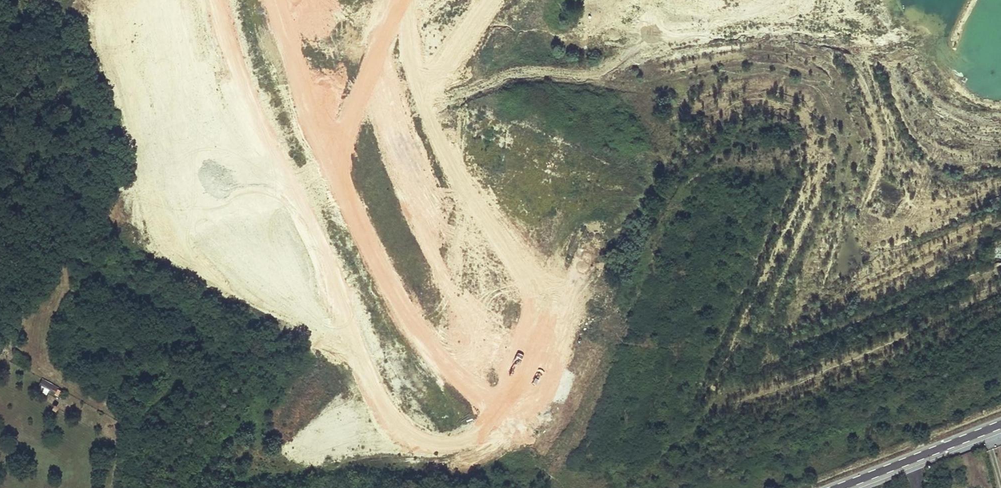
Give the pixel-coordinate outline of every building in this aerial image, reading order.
[(59,387),(42,378),(39,383),(55,392),(59,387)]
